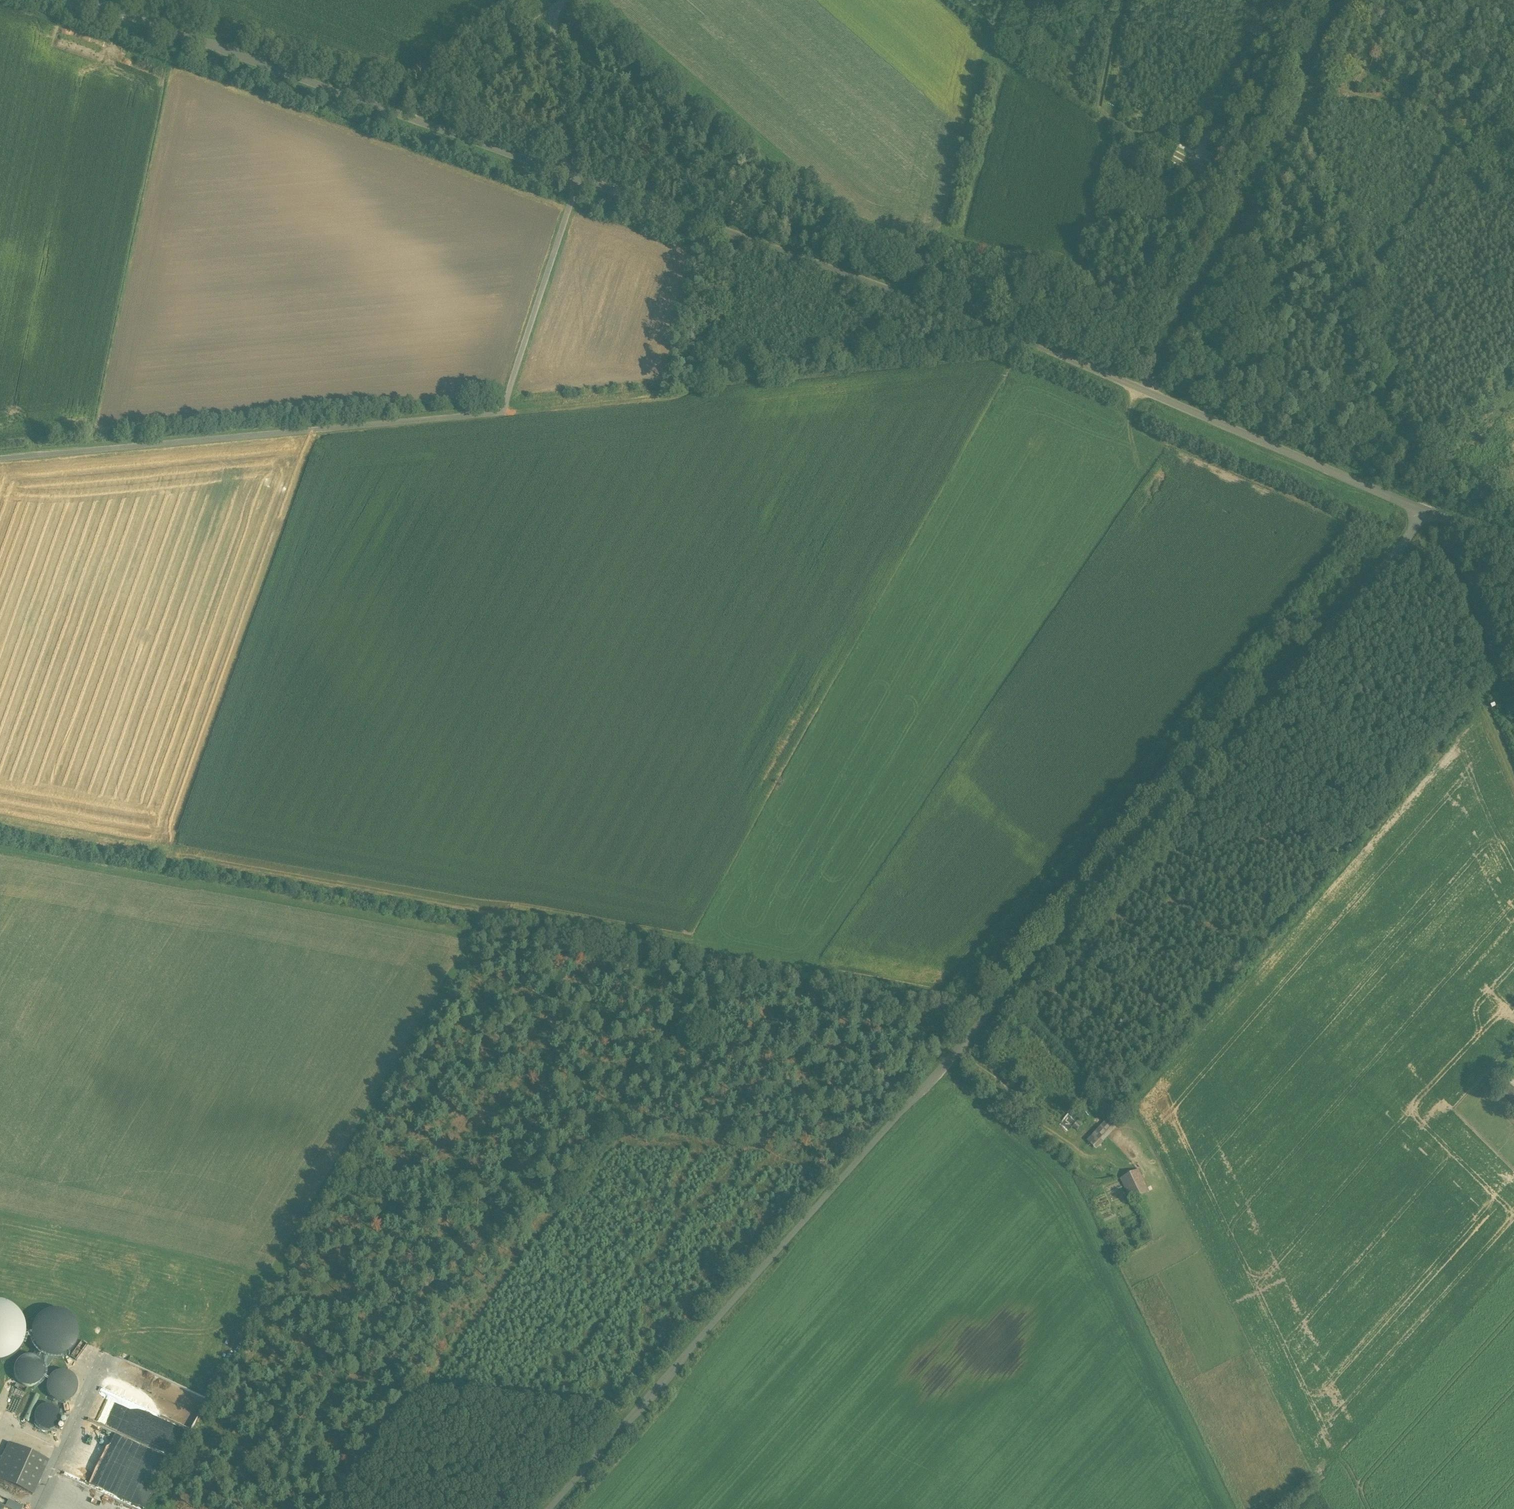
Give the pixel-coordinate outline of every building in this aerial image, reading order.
[(1511,1077),(1500,1089),(1513,1101),(1513,1080),(1511,1077)] [(1499,1101),(1488,1113),(1494,1118),(1505,1106),(1499,1101)] [(1093,1150),(1115,1127),(1107,1119),(1085,1142),(1093,1150)] [(1147,1192),(1137,1171),(1120,1179),(1129,1199),(1147,1192)] [(10,1358),(18,1351),(24,1342),(26,1331),(24,1321),(19,1312),(11,1305),(1,1301),(0,1301),(0,1361),(10,1358)] [(70,1315),(63,1311),(56,1310),(49,1310),(42,1313),(37,1318),(33,1324),(32,1331),(32,1339),(35,1345),(40,1351),(47,1354),(55,1356),(63,1354),(69,1350),(75,1344),(77,1337),(78,1329),(75,1321),(70,1315)] [(44,1376),(45,1370),(44,1364),(41,1359),(35,1355),(29,1354),(23,1356),(18,1359),(15,1364),(14,1370),(15,1376),(19,1381),(24,1385),(30,1386),(36,1384),(41,1381),(44,1376)] [(77,1391),(78,1385),(77,1379),(73,1374),(68,1371),(62,1370),(56,1371),(51,1375),(48,1380),(47,1386),(48,1392),(52,1397),(57,1400),(63,1401),(69,1400),(74,1396),(77,1391)] [(34,1395),(23,1418),(28,1421),(39,1398),(34,1395)] [(60,1421),(61,1416),(59,1411),(57,1407),(52,1404),(47,1403),(42,1405),(38,1407),(35,1412),(35,1417),(36,1422),(39,1426),(43,1429),(48,1429),(53,1428),(57,1425),(60,1421)] [(9,1443),(0,1463),(0,1479),(33,1494),(48,1460),(9,1443)]
